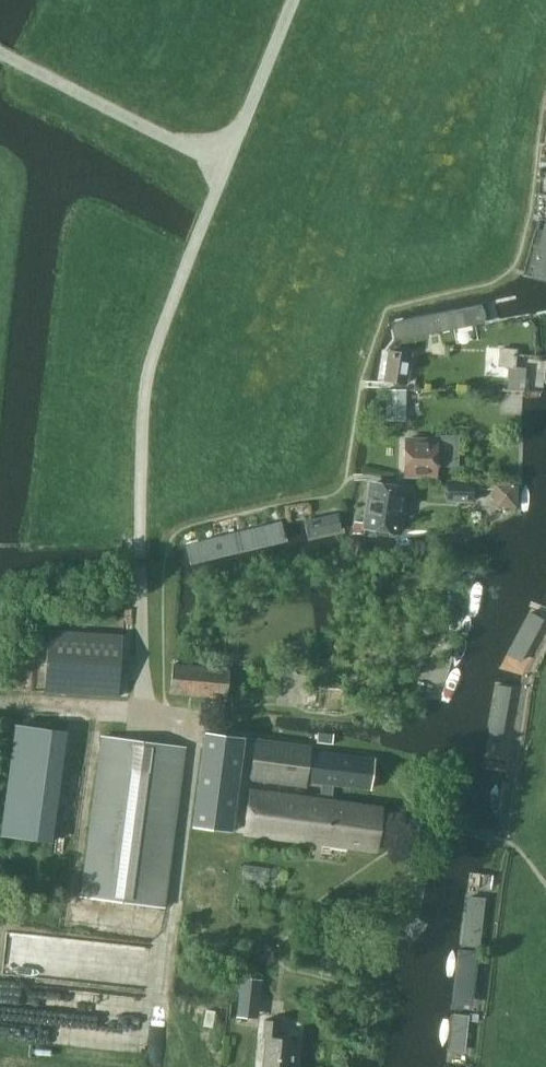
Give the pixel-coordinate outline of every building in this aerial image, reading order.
[(545,280),(545,277),(545,223),(541,221),(525,274),(545,280)] [(487,320),(483,304),(395,321),(395,338),(487,320)] [(516,368),(517,350),(499,348),(498,367),(512,368),(516,368)] [(384,382),(407,385),(413,353),(389,350),(384,382)] [(523,391),(525,369),(516,368),(512,368),(510,390),(523,391)] [(386,389),(386,420),(407,421),(407,389),(386,389)] [(406,441),(405,474),(447,475),(447,466),(459,467),(460,434),(438,434),(438,441),(406,441)] [(524,478),(539,478),(540,435),(525,434),(524,478)] [(473,482),(447,481),(447,500),(472,501),(473,482)] [(517,482),(497,481),(496,502),(516,503),(517,482)] [(371,483),(364,528),(400,533),(407,488),(371,483)] [(344,533),(341,514),(305,520),(308,538),(344,533)] [(287,541),(282,522),(188,546),(192,564),(287,541)] [(525,617),(506,655),(520,663),(541,624),(525,617)] [(45,691),(118,696),(122,635),(49,630),(45,691)] [(174,663),(170,694),(227,699),(229,668),(174,663)] [(489,737),(503,740),(512,687),(498,685),(489,737)] [(344,690),(309,686),(306,709),(342,712),(344,690)] [(61,731),(17,725),(2,836),(45,842),(61,731)] [(232,830),(244,737),(206,733),(194,825),(232,830)] [(81,895),(164,906),(185,748),(102,737),(81,895)] [(322,783),(333,785),(368,789),(372,758),(311,750),(311,746),(255,739),(251,774),(306,781),(307,776),(322,778),(322,783)] [(244,834),(247,834),(374,850),(380,806),(331,800),(333,785),(322,783),(320,794),(315,793),(315,798),(250,790),(244,834)] [(468,896),(462,945),(480,947),(485,898),(468,896)] [(151,940),(13,932),(11,973),(148,982),(151,940)] [(462,953),(455,1009),(469,1011),(476,955),(462,953)] [(267,1005),(269,979),(253,978),(238,976),(235,1000),(229,999),(227,1015),(249,1017),(251,1004),(267,1005)] [(34,1011),(55,1012),(56,1001),(39,1000),(40,991),(29,990),(29,981),(1,979),(0,994),(0,1012),(33,1015),(34,1011)] [(454,1013),(448,1062),(466,1064),(471,1015),(454,1013)] [(262,1066),(294,1066),(295,1040),(278,1039),(280,1021),(265,1021),(262,1066)]
